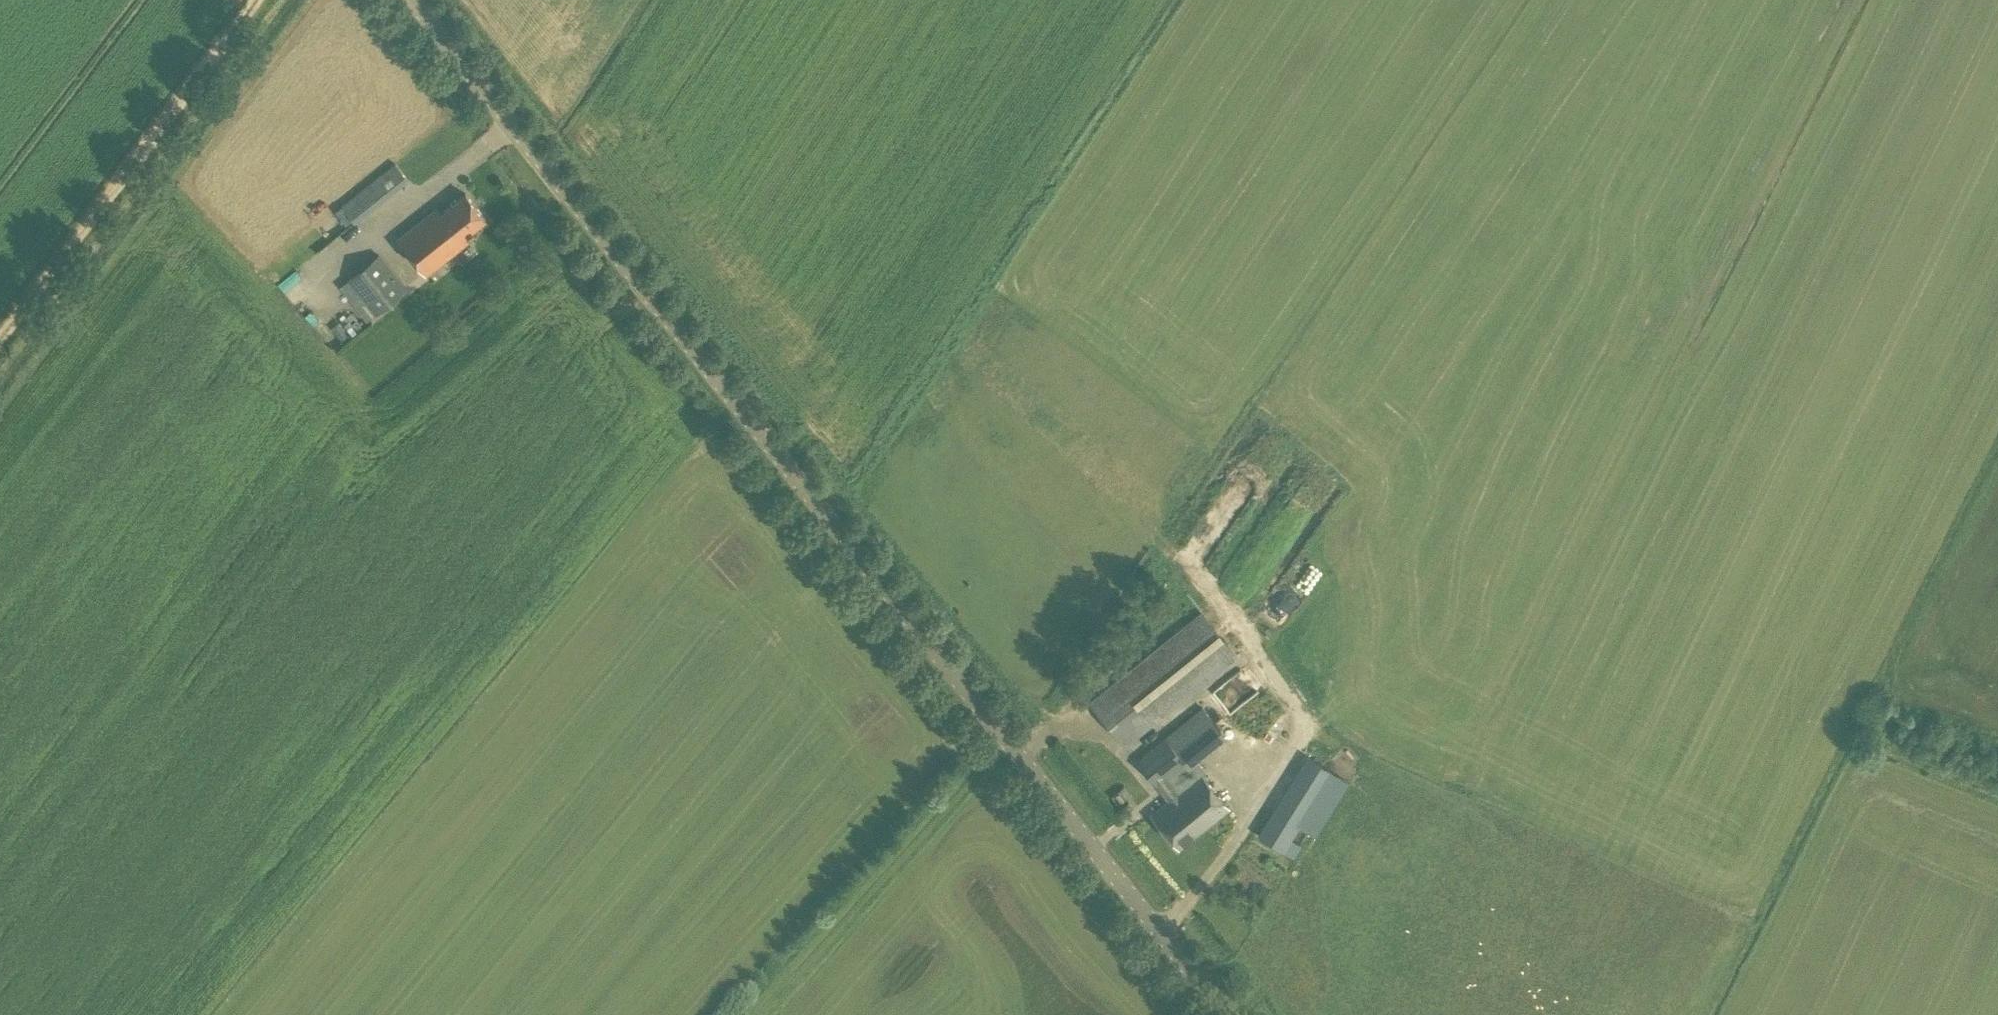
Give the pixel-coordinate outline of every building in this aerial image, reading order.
[(355,221),(374,206),(361,189),(341,204),(355,221)] [(486,217),(465,192),(441,212),(437,207),(397,238),(426,274),(468,240),(464,234),(486,217)] [(367,320),(408,288),(387,262),(378,252),(346,279),(347,279),(339,286),(367,320)] [(347,325),(358,320),(349,304),(339,310),(347,325)] [(1277,608),(1291,619),(1306,599),(1292,589),(1277,608)] [(1125,747),(1238,655),(1201,610),(1088,701),(1125,747)] [(1132,659),(1160,636),(1150,624),(1122,646),(1132,659)] [(1256,689),(1246,677),(1254,670),(1246,662),(1222,684),(1241,704),(1256,689)] [(1036,705),(1048,700),(1042,685),(1030,689),(1036,705)] [(1180,742),(1225,702),(1213,689),(1168,729),(1180,742)] [(1136,760),(1167,799),(1151,812),(1180,847),(1228,808),(1201,774),(1206,770),(1194,754),(1185,761),(1164,734),(1136,760)] [(1315,834),(1348,781),(1306,754),(1257,833),(1294,856),(1301,844),(1292,838),(1300,825),(1315,834)]
